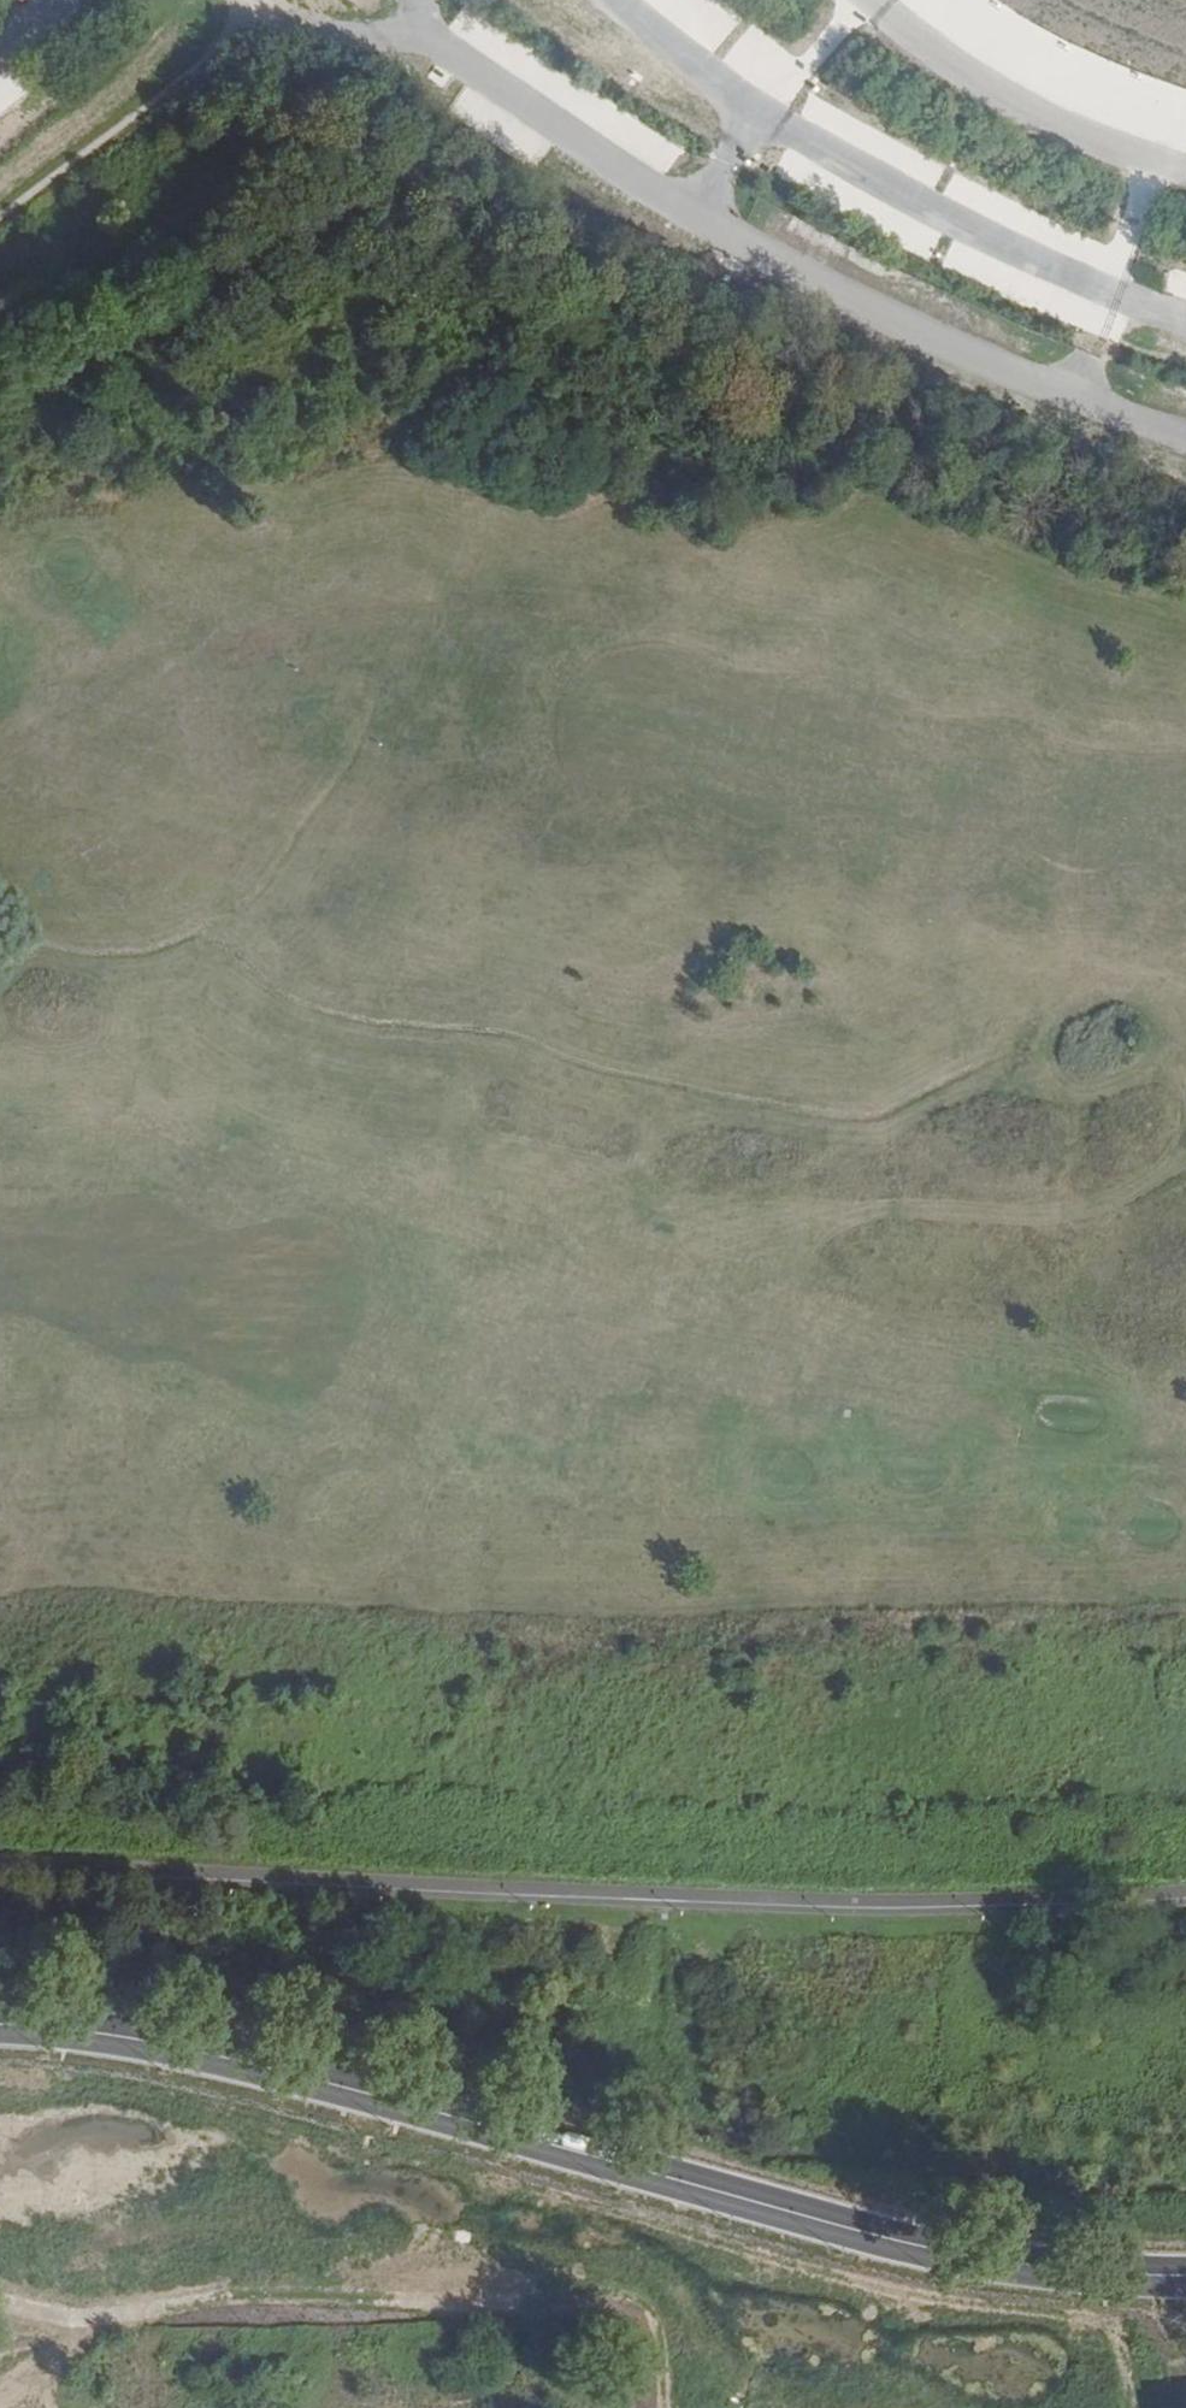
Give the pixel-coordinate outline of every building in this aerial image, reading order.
[(0,2371),(0,2407),(12,2407),(4,2370),(0,2371)]
